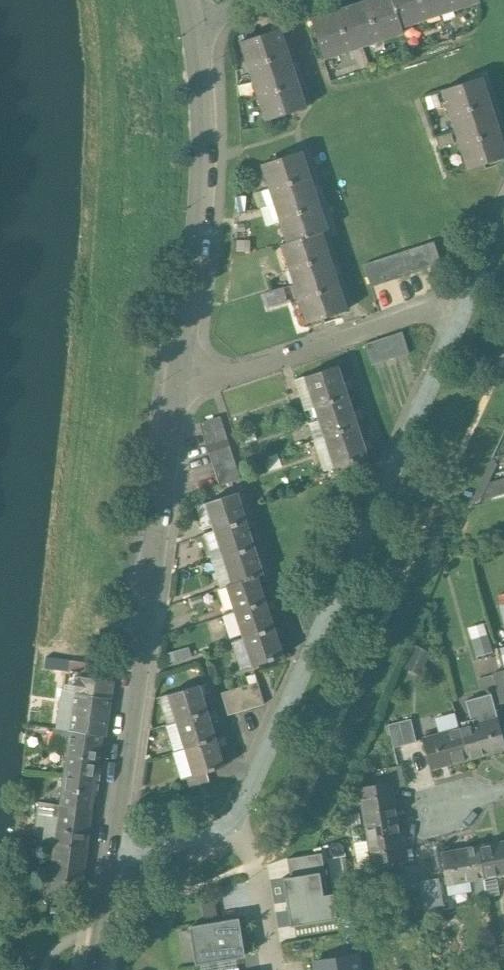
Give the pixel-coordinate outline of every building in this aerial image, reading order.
[(311,18),(324,59),(401,34),(399,28),(479,2),(479,0),(366,0),(311,18)] [(282,28),(240,41),(266,119),(307,105),(282,28)] [(480,76),(440,89),(466,168),(503,155),(503,144),(480,76)] [(327,228),(303,149),(260,162),(285,242),(280,243),(305,323),(347,310),(322,230),(327,228)] [(434,240),(363,264),(370,286),(441,261),(434,240)] [(411,351),(404,330),(390,334),(398,356),(411,351)] [(398,356),(390,334),(378,338),(386,360),(398,356)] [(386,360),(378,338),(367,342),(374,364),(386,360)] [(339,364),(306,375),(316,406),(349,395),(339,364)] [(349,395),(316,406),(326,436),(359,425),(349,395)] [(220,483),(241,477),(222,414),(200,421),(220,483)] [(359,425),(326,436),(337,467),(369,455),(359,425)] [(488,483),(482,498),(503,492),(503,478),(488,483)] [(209,500),(217,529),(252,519),(243,490),(209,500)] [(217,529),(226,557),(260,547),(252,519),(217,529)] [(226,557),(234,586),(268,576),(260,547),(226,557)] [(229,590),(240,618),(274,606),(264,577),(229,590)] [(240,618),(250,647),(284,634),(274,606),(240,618)] [(477,656),(493,651),(486,623),(469,627),(477,656)] [(250,647),(260,675),(294,663),(284,634),(250,647)] [(89,640),(83,639),(80,659),(90,660),(93,639),(89,638),(89,640)] [(503,670),(492,673),(501,703),(503,702),(503,671),(503,670)] [(263,699),(256,677),(244,681),(252,703),(263,699)] [(252,703),(244,681),(232,686),(239,707),(252,703)] [(232,686),(218,691),(225,712),(239,707),(232,686)] [(168,698),(177,725),(211,714),(202,687),(168,698)] [(110,697),(75,692),(70,731),(99,734),(99,735),(100,735),(101,735),(102,735),(105,736),(110,697)] [(488,694),(466,700),(473,724),(494,718),(488,694)] [(177,725),(186,753),(220,742),(211,714),(177,725)] [(473,724),(459,727),(467,757),(503,748),(494,718),(473,724)] [(412,719),(389,725),(394,748),(417,742),(412,719)] [(459,727),(422,737),(430,767),(467,757),(459,727)] [(99,734),(70,731),(60,804),(91,808),(99,746),(97,745),(99,735),(99,734)] [(186,753),(194,780),(228,769),(220,742),(186,753)] [(400,765),(388,767),(390,782),(391,789),(392,789),(405,786),(400,765)] [(390,782),(359,787),(365,825),(397,820),(392,789),(391,789),(390,782)] [(91,808),(60,804),(60,805),(55,804),(55,809),(59,810),(57,826),(55,843),(85,847),(91,808)] [(397,820),(365,825),(371,863),(403,858),(397,820)] [(57,826),(46,824),(44,841),(55,843),(57,826)] [(478,846),(484,877),(503,874),(503,842),(478,846)] [(85,847),(55,843),(50,879),(80,884),(85,847)] [(478,846),(442,853),(447,884),(484,877),(478,846)] [(276,874),(286,933),(344,924),(335,864),(276,874)] [(414,865),(402,867),(404,883),(405,890),(419,887),(415,864),(414,865)] [(402,867),(390,869),(392,885),(404,883),(402,867)] [(439,878),(419,882),(424,912),(445,908),(439,878)] [(80,884),(50,879),(48,896),(78,900),(80,884)] [(188,929),(194,963),(245,954),(239,920),(188,929)] [(314,962),(316,969),(359,969),(357,955),(314,962)] [(207,969),(239,969),(237,957),(206,962),(207,969)]
